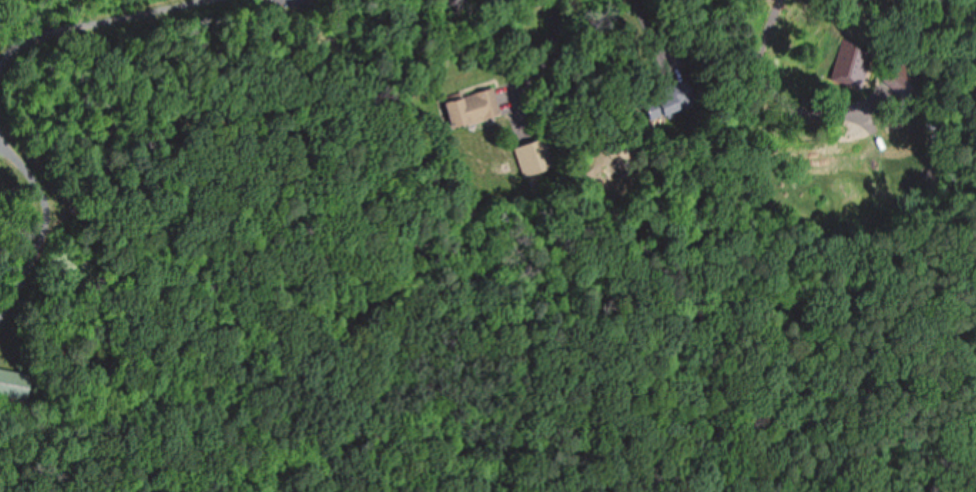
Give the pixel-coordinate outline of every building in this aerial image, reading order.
[(873,47),(841,40),(832,79),(864,86),(873,47)] [(918,84),(909,64),(902,68),(901,65),(892,69),(903,91),(918,84)] [(697,103),(688,79),(643,98),(652,121),(697,103)] [(502,114),(495,87),(445,99),(452,127),(502,114)] [(941,128),(940,113),(928,113),(928,128),(941,128)] [(558,169),(551,138),(517,145),(524,176),(558,169)] [(31,373),(0,368),(0,396),(26,400),(31,373)]
